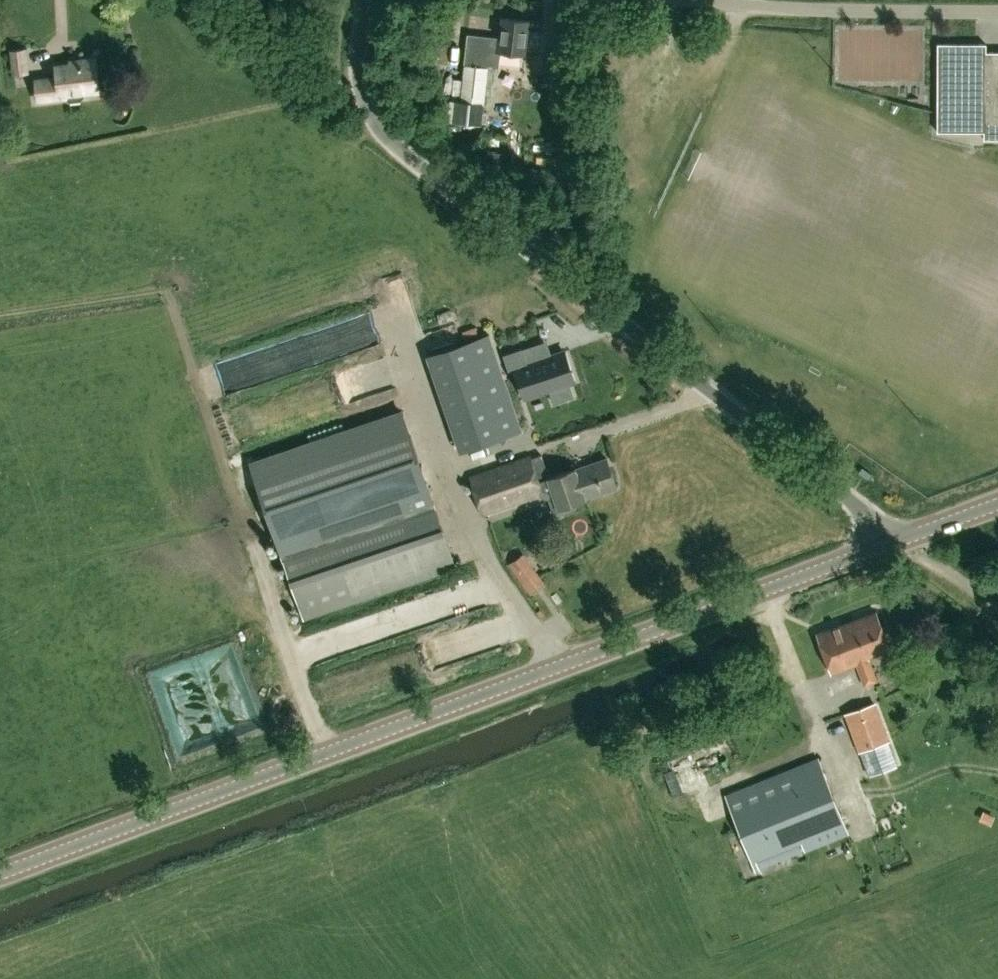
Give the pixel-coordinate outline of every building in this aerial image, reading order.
[(526,54),(529,20),(501,17),(499,39),(495,38),(493,50),(488,49),(487,53),(468,51),(465,79),(457,79),(455,98),(463,99),(461,118),(481,120),(486,67),(498,68),(500,51),(526,54)] [(987,50),(988,42),(938,42),(938,130),(985,131),(985,137),(997,137),(997,50),(987,50)] [(14,73),(29,71),(26,47),(11,48),(14,73)] [(82,100),(85,95),(85,91),(101,89),(96,56),(70,60),(71,63),(56,65),(57,76),(36,80),(39,100),(66,97),(70,101),(82,100)] [(522,429),(489,333),(428,355),(461,450),(522,429)] [(522,347),(503,354),(509,372),(515,369),(525,397),(550,388),(569,382),(575,380),(565,350),(552,354),(527,363),(522,347)] [(402,413),(250,466),(303,618),(455,566),(402,413)] [(550,477),(542,454),(531,458),(531,456),(471,476),(484,513),(545,492),(547,498),(551,496),(557,514),(575,508),(573,503),(587,498),(586,496),(617,486),(607,457),(550,477)] [(531,595),(546,584),(524,554),(509,564),(531,595)] [(878,680),(870,659),(892,651),(877,612),(817,634),(832,672),(857,663),(865,684),(878,680)] [(643,794),(797,750),(783,704),(629,748),(643,794)] [(870,774),(898,763),(874,704),(847,715),(870,774)] [(215,716),(194,721),(198,733),(218,728),(215,716)] [(756,869),(849,831),(820,758),(726,796),(756,869)]
